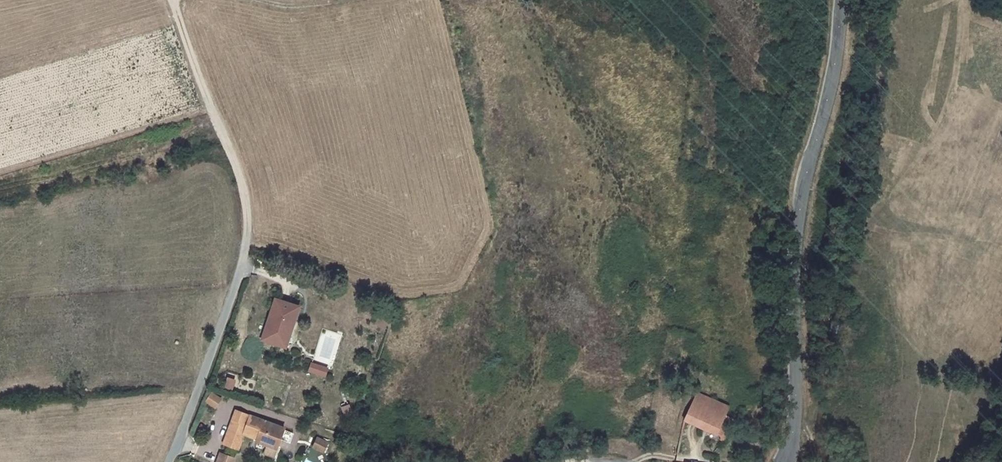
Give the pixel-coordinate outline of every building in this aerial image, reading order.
[(262,339),(286,348),(298,311),(299,308),(292,306),(279,301),(275,300),(262,339)] [(310,361),(308,372),(327,376),(329,365),(310,361)] [(234,383),(227,380),(224,389),(232,391),(234,383)] [(205,402),(216,408),(222,398),(212,391),(205,402)] [(729,408),(697,394),(693,402),(725,416),(729,408)] [(724,438),(729,428),(733,420),(725,416),(693,402),(684,420),(721,437),(724,438)] [(284,429),(235,411),(225,440),(228,441),(227,445),(238,450),(243,435),(256,440),(256,442),(267,446),(264,454),(274,457),(284,429)] [(313,447),(324,453),(328,444),(317,439),(313,447)] [(220,454),(217,461),(234,461),(235,459),(220,454)]
